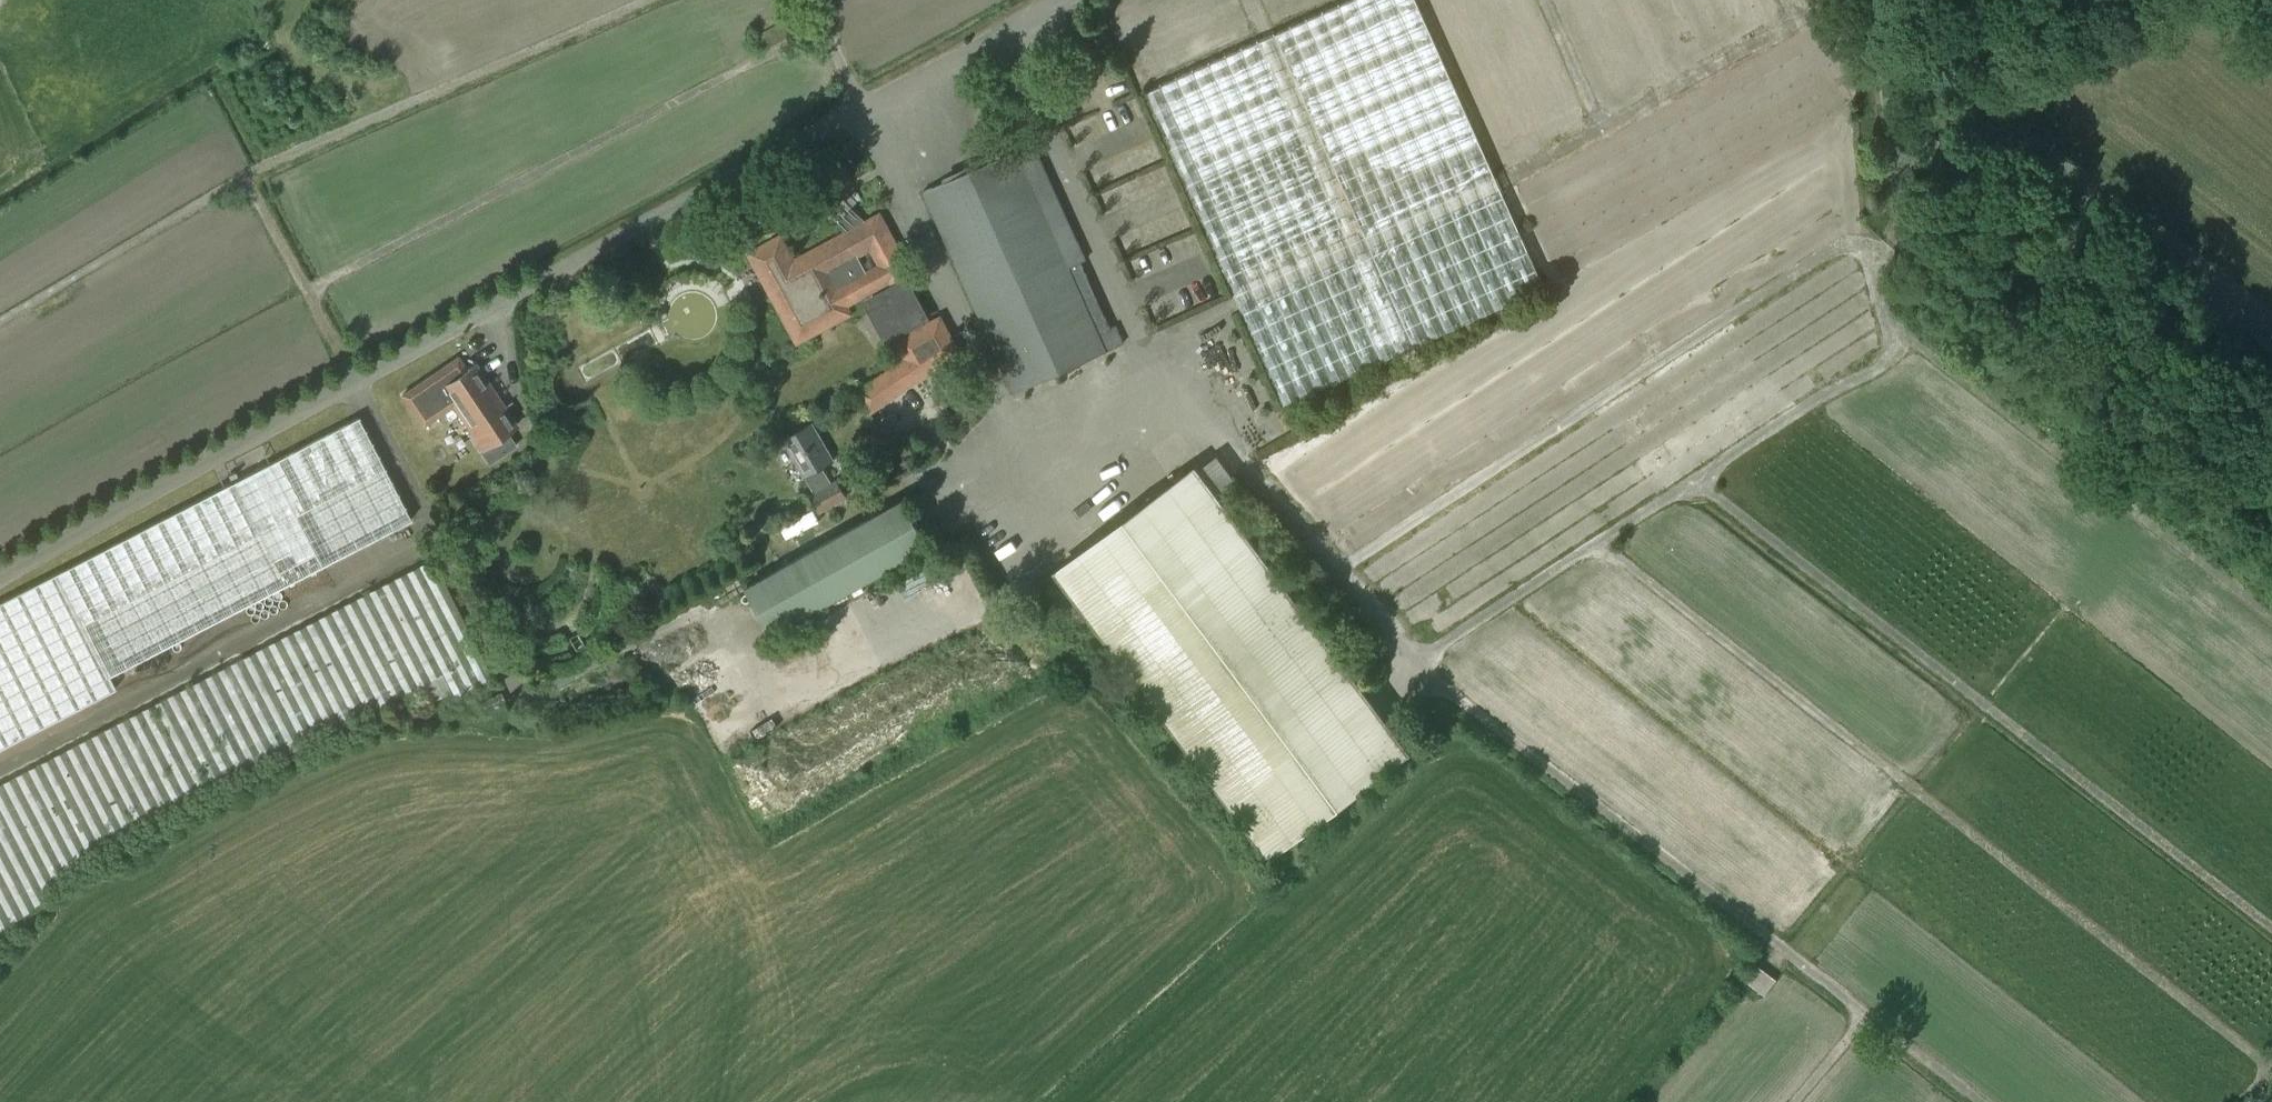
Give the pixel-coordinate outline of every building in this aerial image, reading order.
[(1239,0),(1119,0),(1112,2),(1131,55),(1244,14),(1239,0)] [(1144,91),(1284,403),(1546,286),(1417,0),(1348,0),(1144,91)] [(1093,321),(1076,283),(1088,278),(1080,261),(1086,259),(1033,141),(923,190),(1008,380),(1008,379),(1014,391),(1123,342),(1115,325),(1109,327),(1104,316),(1093,321)] [(922,319),(917,297),(909,294),(900,277),(911,271),(880,213),(860,224),(856,216),(843,223),(848,231),(793,260),(780,236),(749,252),(796,341),(850,312),(846,305),(890,282),(890,283),(890,282),(892,286),(873,297),(871,309),(893,335),(913,324),(915,328),(895,339),(905,358),(856,391),(868,414),(959,351),(940,316),(925,324),(922,319)] [(466,369),(459,358),(403,395),(423,425),(454,405),(472,432),(470,434),(489,463),(516,445),(506,432),(516,425),(475,363),(466,369)] [(116,688),(109,675),(411,519),(358,417),(0,601),(0,747),(116,688)] [(832,482),(822,466),(834,460),(812,422),(783,440),(805,476),(814,492),(809,495),(819,512),(846,496),(836,479),(832,482)] [(216,471),(221,481),(238,471),(232,462),(216,471)] [(1266,856),(1408,749),(1197,467),(1055,573),(1266,856)] [(772,632),(928,545),(902,499),(746,585),(772,632)] [(492,675),(431,558),(0,782),(0,933),(102,849),(418,684),(428,703),(451,691),(453,695),(492,675)] [(1764,994),(1776,978),(1759,964),(1746,980),(1764,994)]
